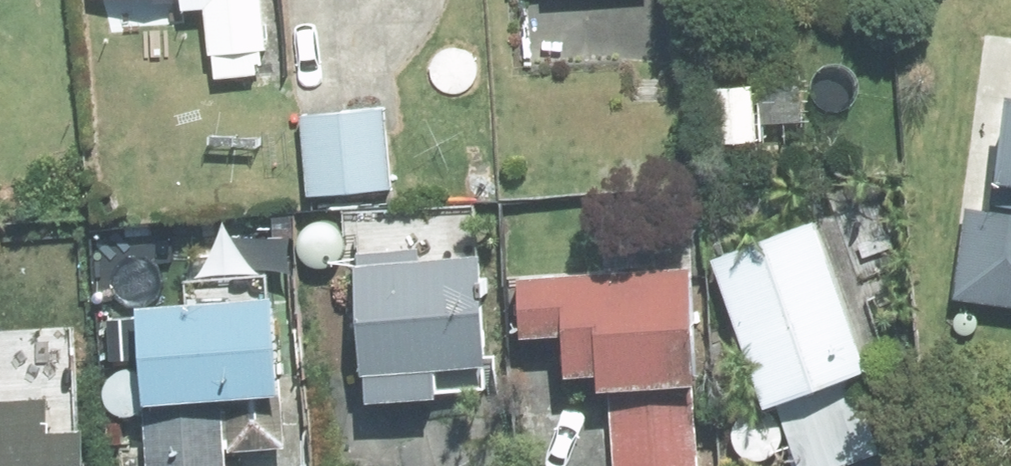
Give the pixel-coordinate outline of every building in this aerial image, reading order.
[(183,13),(211,12),(213,59),(231,58),(232,70),(249,69),(248,55),(269,54),(266,0),(182,0),(183,13)] [(804,86),(766,89),(768,127),(806,125),(804,86)] [(718,91),(722,150),(759,148),(757,88),(718,91)] [(385,117),(305,125),(313,200),(392,193),(385,117)] [(1010,195),(1010,154),(1003,152),(993,190),(1010,195)] [(773,416),(782,413),(802,465),(863,465),(885,458),(855,382),(892,368),(838,222),(718,267),(773,416)] [(363,260),(374,411),(443,405),(441,377),(494,374),(485,264),(427,267),(426,256),(363,260)] [(522,283),(525,343),(570,341),(572,383),(604,382),(605,397),(614,396),(618,465),(702,465),(693,275),(522,283)] [(226,458),(291,453),(280,305),(145,314),(153,413),(147,413),(150,465),(227,465),(226,458)] [(91,437),(55,440),(52,406),(0,409),(0,465),(93,465),(91,437)]
